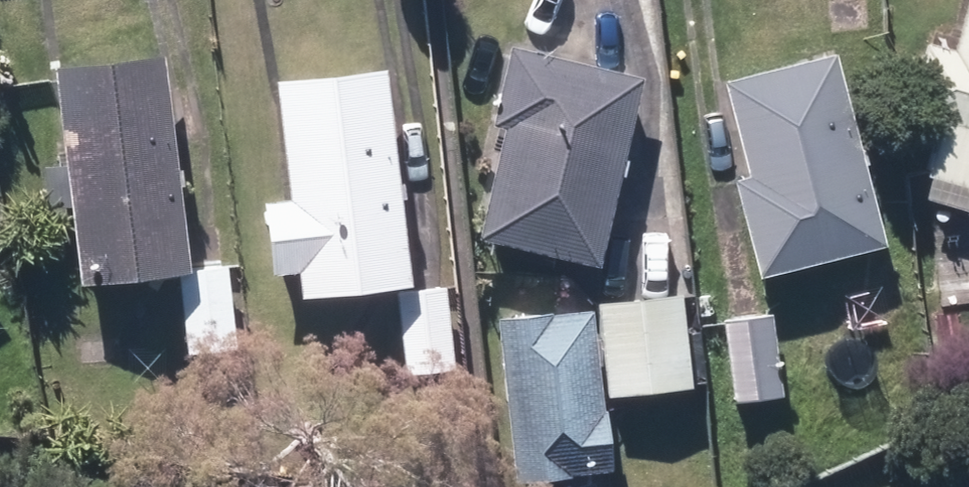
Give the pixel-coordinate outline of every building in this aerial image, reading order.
[(963,43),(934,36),(916,104),(948,112),(933,168),(968,177),(968,20),(963,43)] [(514,123),(489,233),(614,261),(657,70),(515,38),(497,120),(514,123)] [(194,266),(175,44),(67,54),(86,276),(194,266)] [(850,45),(736,73),(758,167),(740,171),(765,274),(897,242),(850,45)] [(399,66),(281,76),(291,192),(271,194),(277,265),(415,253),(399,66)] [(234,268),(182,275),(193,358),(245,351),(234,268)] [(689,286),(604,297),(616,393),(700,383),(689,286)] [(784,296),(725,302),(734,401),(794,395),(784,296)] [(503,316),(520,413),(546,408),(559,486),(593,486),(627,481),(596,300),(503,316)]
